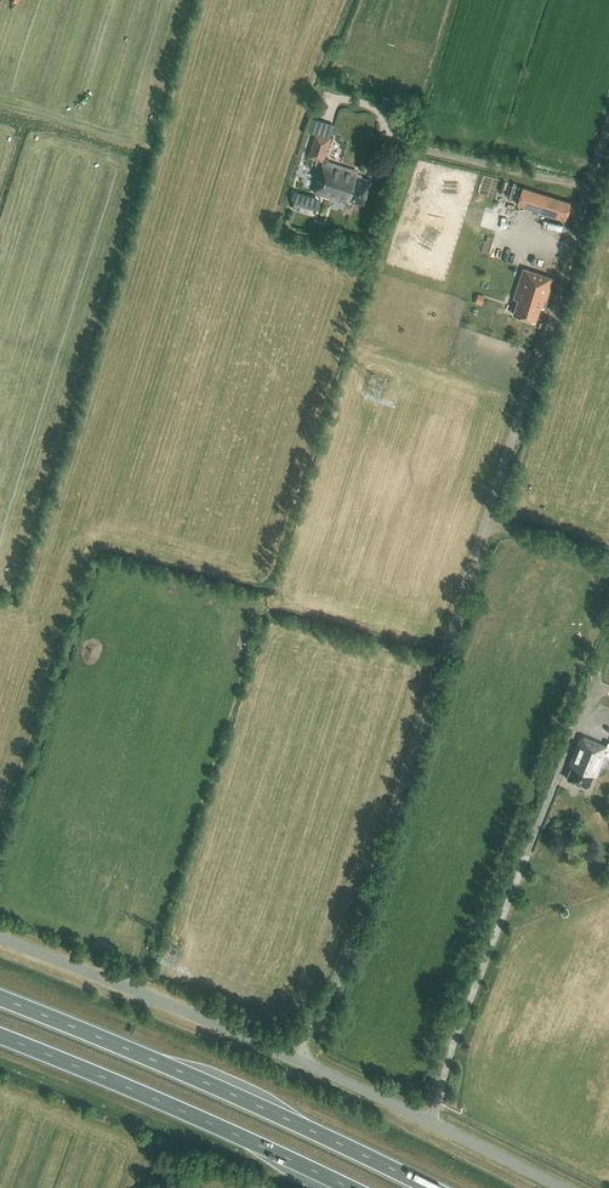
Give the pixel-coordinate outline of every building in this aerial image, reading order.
[(323,160),(315,191),(364,205),(371,180),(356,176),(357,173),(326,164),(327,160),(324,159),(330,139),(315,134),(309,156),(323,160)] [(571,205),(522,190),(517,208),(565,223),(571,205)] [(312,212),(314,203),(296,198),(294,207),(312,212)] [(535,321),(539,307),(544,308),(553,278),(524,269),(515,298),(518,299),(514,315),(535,321)] [(477,294),(475,301),(483,304),(485,296),(477,294)] [(569,765),(572,766),(567,779),(589,787),(594,775),(596,775),(607,747),(581,737),(569,765)]
